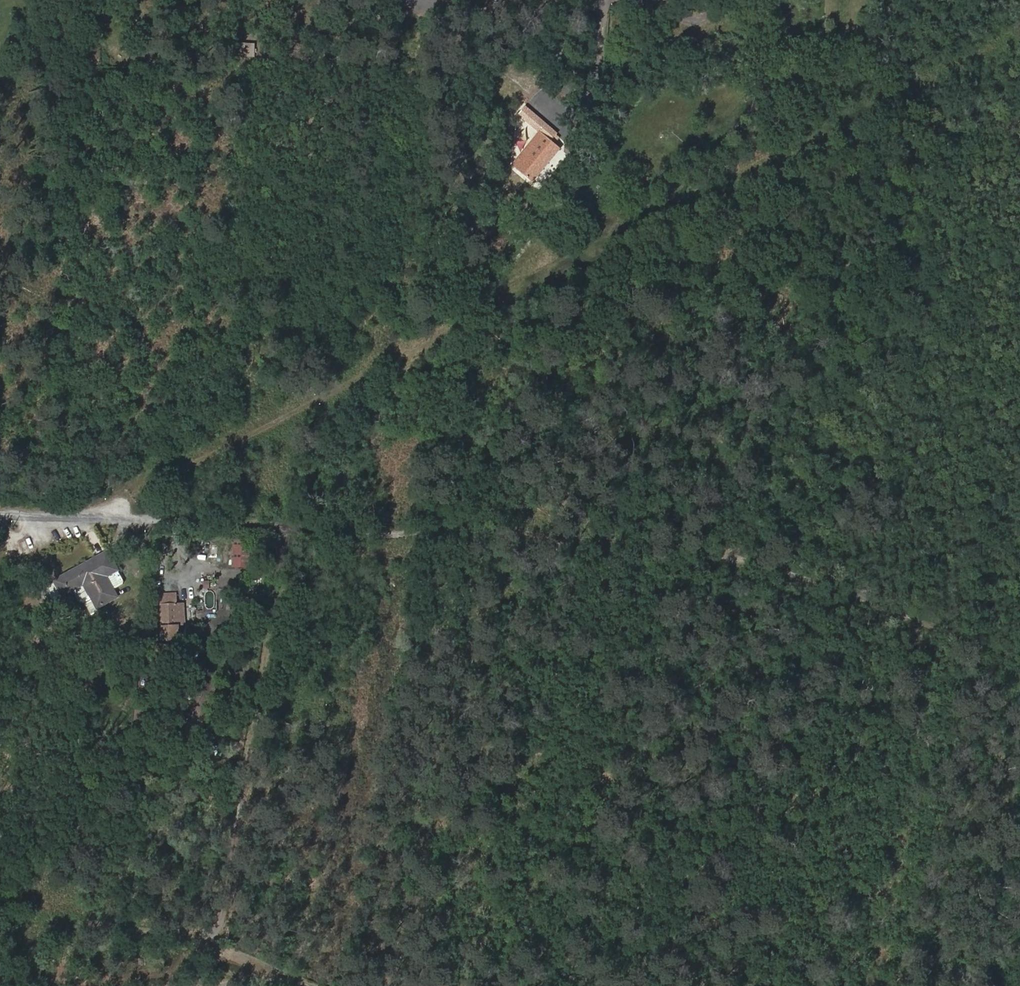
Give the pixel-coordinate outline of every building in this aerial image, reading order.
[(521,160),(515,167),(532,182),(561,148),(551,139),(556,131),(527,106),(519,115),(540,132),(518,157),(521,160)] [(512,165),(515,167),(521,160),(518,157),(512,165)] [(250,542),(235,542),(233,567),(248,568),(250,542)] [(112,554),(110,550),(88,562),(91,566),(112,554)] [(88,562),(55,579),(63,594),(84,583),(97,606),(118,596),(113,587),(107,576),(120,570),(112,554),(91,566),(88,562)] [(120,570),(107,576),(113,587),(125,580),(120,570)] [(81,587),(75,591),(85,607),(92,604),(81,587)] [(159,593),(162,634),(178,633),(178,625),(186,624),(183,602),(176,602),(175,592),(159,593)]
